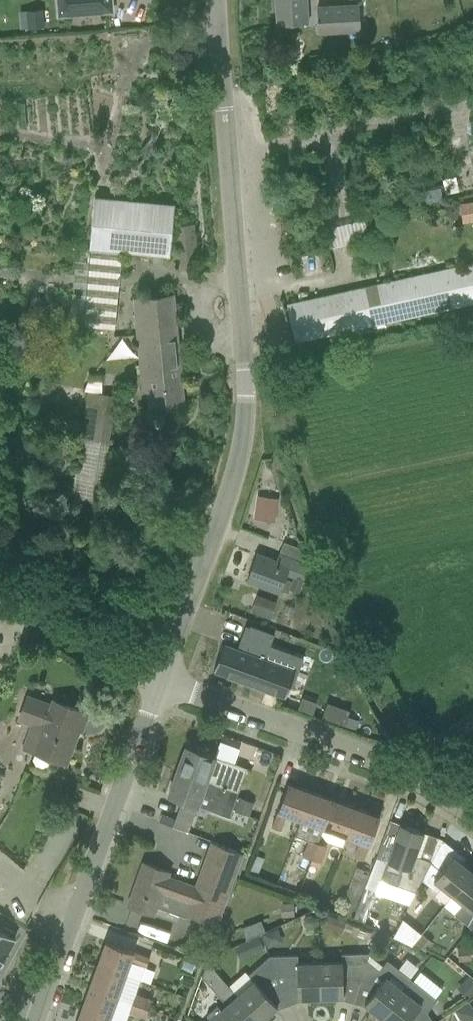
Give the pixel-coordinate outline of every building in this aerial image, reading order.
[(59,16),(113,11),(112,0),(58,0),(59,16)] [(278,25),(318,23),(319,34),(361,31),(360,5),(318,8),(318,11),(307,12),(307,0),(276,0),(278,25)] [(25,11),(27,29),(44,27),(43,9),(25,11)] [(457,184),(444,186),(446,194),(459,191),(457,184)] [(90,248),(76,247),(69,324),(114,328),(122,251),(170,255),(175,203),(95,196),(90,248)] [(458,199),(459,219),(472,218),(472,198),(458,199)] [(288,304),(288,308),(285,308),(284,306),(283,307),(288,324),(291,342),(292,342),(292,339),(295,338),(296,341),(472,303),(472,265),(288,304)] [(184,403),(173,295),(173,293),(133,297),(142,392),(147,392),(148,407),(184,403)] [(117,395),(88,391),(74,494),(103,498),(117,395)] [(53,432),(78,433),(79,406),(55,405),(53,432)] [(257,495),(254,515),(276,518),(279,499),(257,495)] [(163,529),(172,532),(177,519),(168,515),(163,529)] [(300,561),(304,549),(285,542),(280,554),(277,562),(257,554),(247,579),(281,592),(288,573),(295,576),(290,588),(299,591),(309,564),(300,561)] [(277,602),(262,597),(256,615),(271,620),(277,602)] [(211,669),(283,696),(293,669),(263,658),(273,633),(249,624),(239,649),(221,642),(211,669)] [(50,757),(67,763),(75,741),(72,740),(83,711),(54,700),(52,705),(28,696),(20,719),(43,728),(35,752),(33,759),(36,765),(43,767),(48,765),(50,757)] [(350,710),(328,702),(322,718),(345,726),(350,710)] [(177,770),(237,792),(245,767),(226,760),(216,757),(216,756),(215,756),(186,746),(177,770)] [(228,816),(237,792),(177,770),(169,795),(198,806),(199,805),(228,816)] [(301,820),(311,791),(288,783),(273,827),(282,830),(287,815),(301,820)] [(311,791),(301,820),(295,835),(308,840),(303,855),(313,859),(318,844),(324,828),(334,800),(311,791)] [(253,802),(242,797),(241,800),(237,810),(248,815),(253,802)] [(357,808),(334,800),(324,828),(347,836),(357,808)] [(380,816),(357,808),(347,836),(361,841),(355,856),(365,860),(380,816)] [(417,856),(424,832),(401,824),(388,862),(404,868),(397,886),(415,892),(422,879),(432,861),(417,856)] [(466,858),(443,839),(432,861),(422,879),(438,892),(443,886),(453,895),(472,871),(462,863),(466,858)] [(244,853),(218,844),(212,842),(196,886),(170,876),(172,873),(143,862),(128,905),(156,915),(158,907),(187,917),(188,914),(218,925),(244,853)] [(321,862),(326,847),(318,844),(313,859),(321,862)] [(264,858),(257,855),(250,870),(258,873),(264,858)] [(321,862),(313,859),(311,865),(319,868),(321,862)] [(472,871),(453,895),(445,906),(455,914),(472,927),(472,925),(472,871)] [(376,892),(364,888),(361,896),(353,918),(365,922),(376,892)] [(353,918),(361,896),(348,892),(340,913),(353,918)] [(294,916),(294,902),(281,903),(282,916),(294,916)] [(322,925),(333,929),(337,917),(327,913),(322,925)] [(308,930),(313,929),(316,925),(316,920),(312,917),(307,918),(304,922),(304,927),(308,930)] [(412,945),(421,930),(402,918),(393,933),(412,945)] [(1,964),(2,965),(8,954),(7,954),(16,938),(12,936),(15,932),(4,926),(1,930),(0,929),(0,965),(1,964)] [(379,933),(376,941),(384,944),(387,936),(379,933)] [(423,934),(415,943),(425,951),(433,942),(423,934)] [(261,937),(246,942),(251,954),(265,949),(261,937)] [(149,956),(106,941),(98,964),(126,974),(131,960),(146,965),(149,956)] [(457,962),(471,960),(470,945),(456,947),(457,962)] [(340,962),(320,962),(322,997),(343,996),(343,999),(353,1003),(369,953),(342,953),(340,962)] [(388,961),(380,971),(367,962),(370,953),(369,953),(353,1003),(364,1006),(366,1004),(382,1017),(411,980),(388,961)] [(270,956),(289,1004),(300,1001),(300,998),(322,997),(320,962),(299,963),(298,955),(270,956)] [(279,1009),(289,1004),(270,956),(249,974),(246,971),(230,985),(239,996),(261,1020),(277,1007),(279,1009)] [(192,975),(196,963),(185,959),(180,970),(192,975)] [(209,984),(220,975),(207,961),(202,976),(209,984)] [(126,974),(98,964),(90,987),(117,997),(126,974)] [(456,987),(469,999),(472,995),(472,980),(468,975),(456,987)] [(411,980),(382,1017),(387,1020),(434,1020),(428,1011),(437,999),(412,980),(411,980)] [(117,997),(90,987),(82,1010),(109,1019),(113,1020),(126,1020),(130,1012),(133,1002),(117,997)] [(133,1002),(149,1008),(153,999),(136,993),(133,1002)] [(261,1020),(239,996),(222,1010),(218,1005),(207,1014),(209,1018),(206,1020),(261,1020)] [(149,1008),(133,1002),(130,1012),(146,1018),(149,1008)] [(82,1010),(78,1020),(109,1020),(109,1019),(82,1010)]
